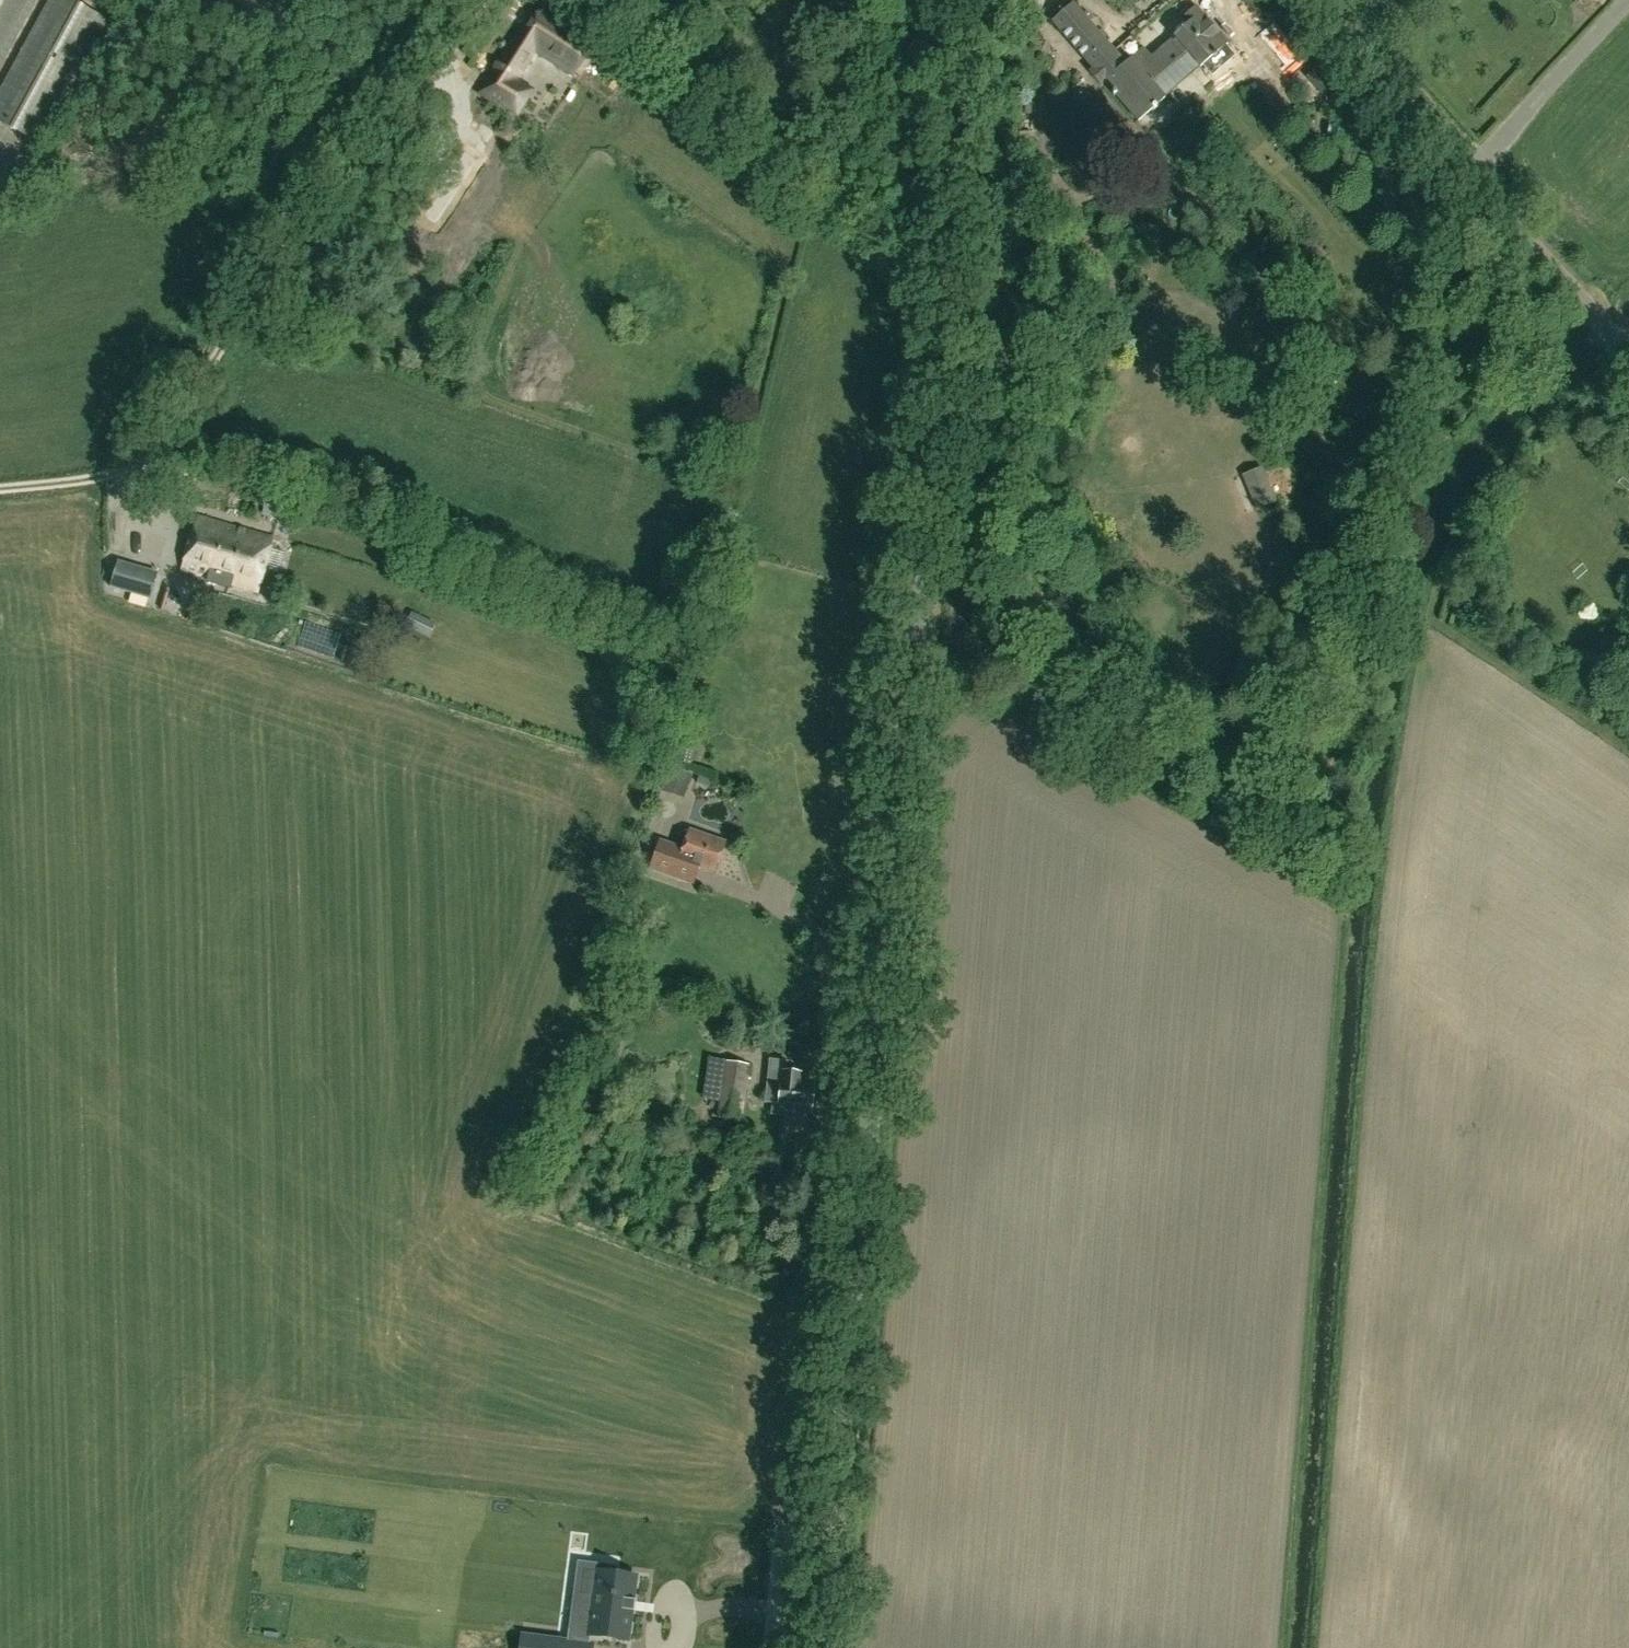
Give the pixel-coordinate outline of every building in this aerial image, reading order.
[(66,0),(52,0),(0,95),(0,124),(40,146),(107,22),(66,0)] [(36,0),(0,0),(0,67),(36,0)] [(1073,4),(1052,22),(1093,69),(1087,74),(1096,85),(1102,80),(1110,90),(1109,91),(1112,94),(1113,93),(1137,121),(1164,97),(1157,89),(1168,79),(1175,86),(1176,85),(1143,48),(1125,64),(1073,4)] [(517,30),(479,94),(501,107),(502,105),(518,115),(525,102),(504,89),(510,78),(516,82),(534,51),(573,74),(594,39),(540,7),(524,34),(517,30)] [(1177,40),(1169,47),(1187,68),(1193,63),(1199,70),(1229,44),(1208,21),(1200,28),(1193,19),(1189,22),(1186,18),(1185,19),(1189,23),(1173,36),(1177,40)] [(629,81),(645,64),(626,48),(610,65),(629,81)] [(1173,104),(1165,112),(1164,111),(1147,129),(1157,138),(1182,113),(1173,104)] [(1262,470),(1242,477),(1255,508),(1274,501),(1262,470)] [(184,569),(259,591),(274,540),(199,518),(184,569)] [(157,574),(118,563),(111,586),(150,598),(157,574)] [(689,830),(683,849),(660,841),(650,870),(691,884),(697,867),(716,874),(727,842),(689,830)] [(743,1119),(752,1065),(719,1060),(713,1099),(711,1115),(743,1119)] [(771,1068),(767,1100),(775,1101),(773,1113),(788,1114),(787,1125),(807,1127),(810,1106),(814,1106),(816,1087),(802,1085),(804,1072),(771,1068)] [(584,1569),(581,1594),(593,1595),(589,1635),(590,1635),(628,1640),(631,1611),(633,1600),(636,1576),(616,1573),(584,1569)] [(519,1647),(573,1647),(574,1642),(568,1641),(521,1635),(519,1647)]
